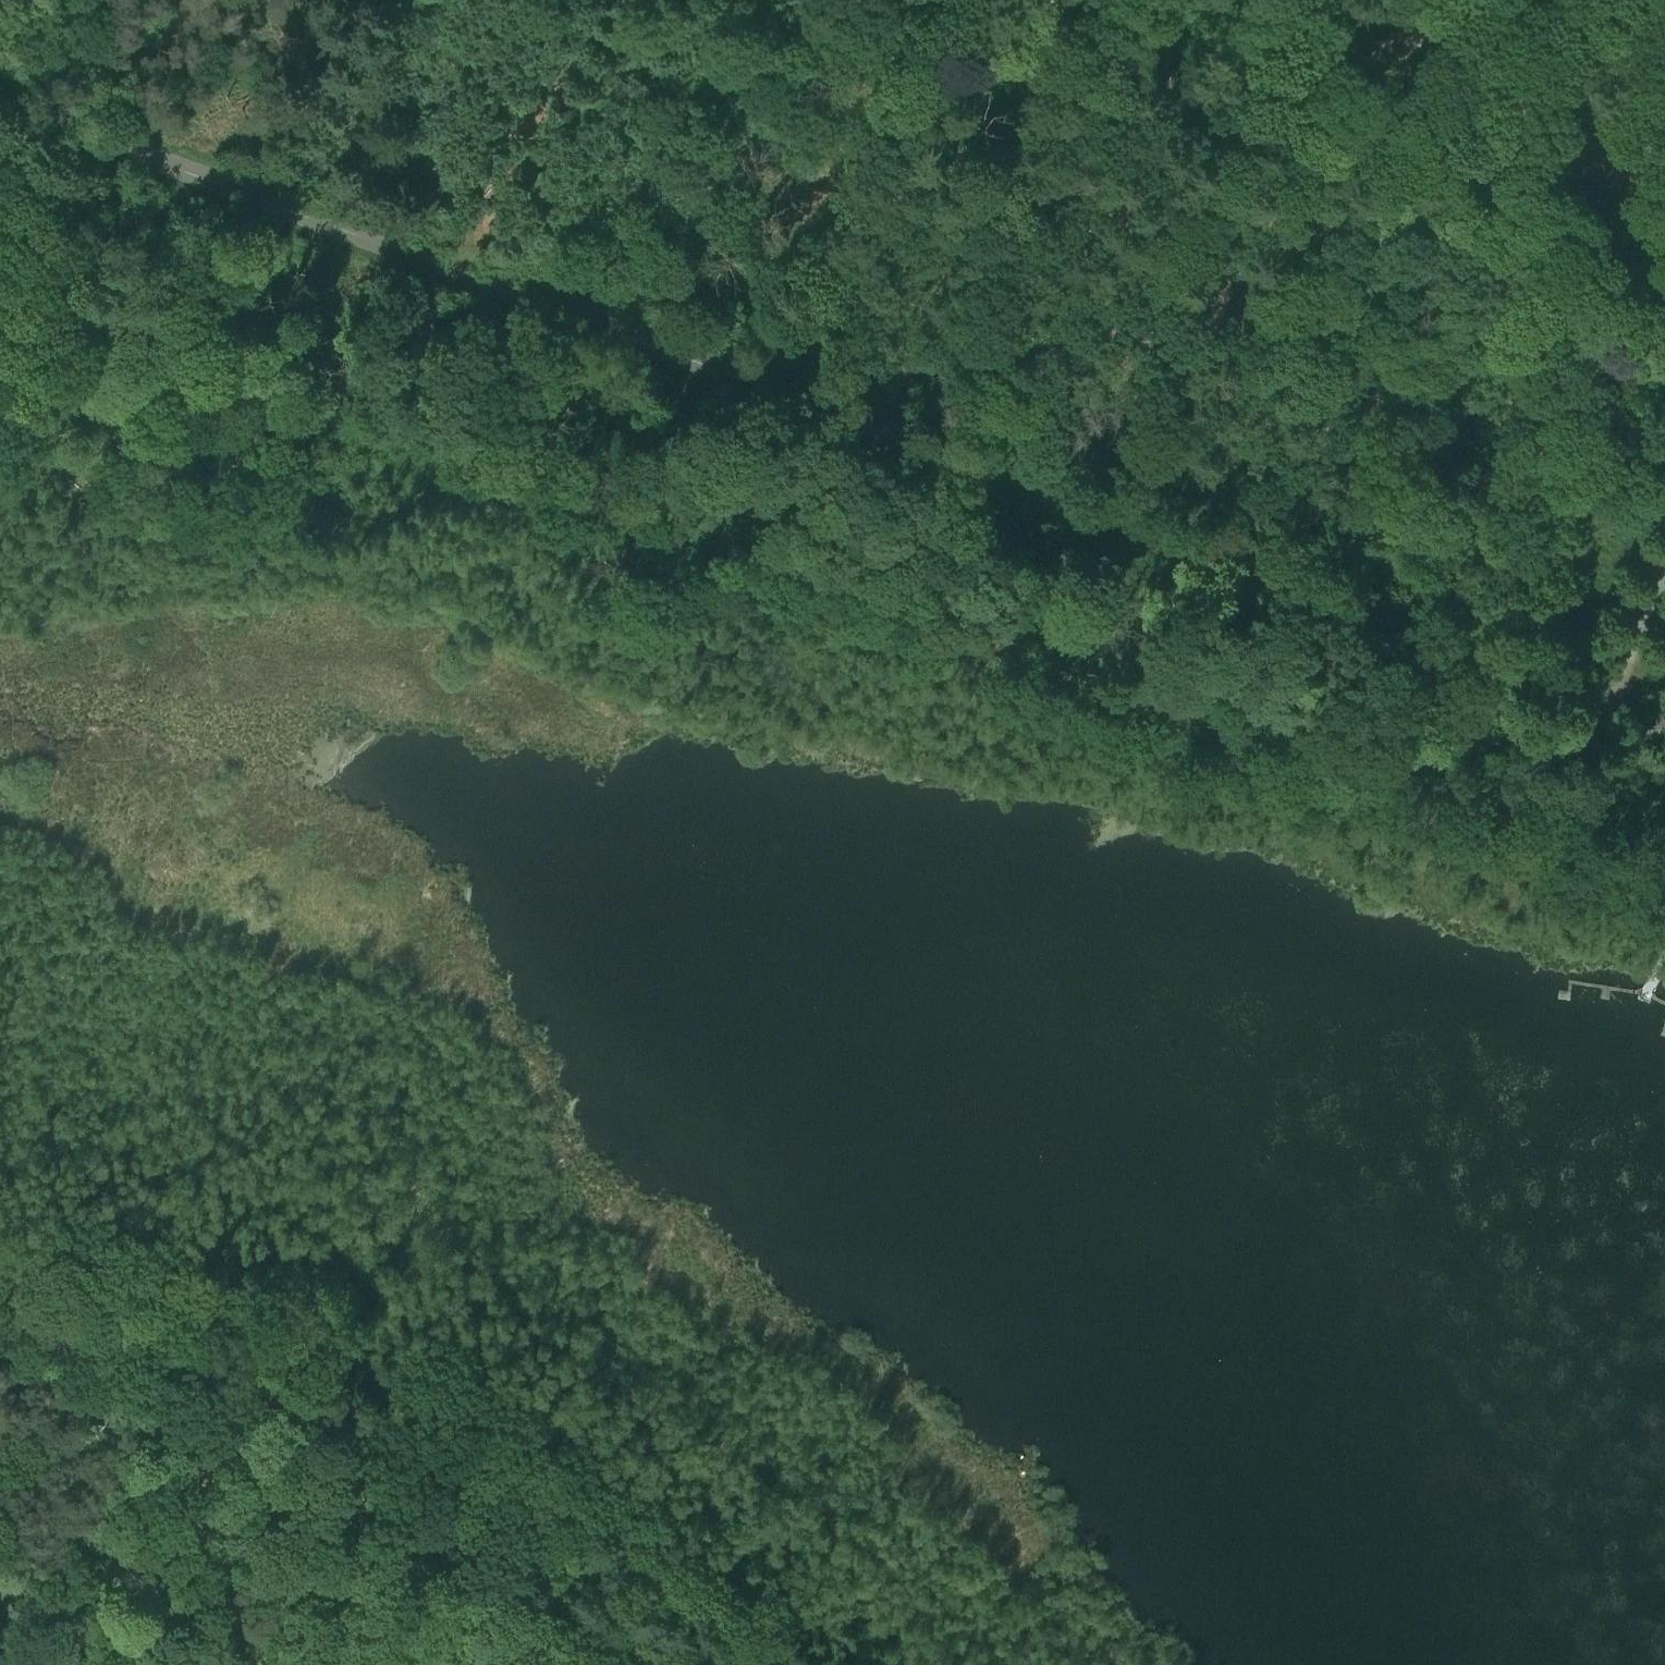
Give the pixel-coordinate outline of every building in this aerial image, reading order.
[(1649,998),(1659,975),(1649,971),(1639,994),(1649,998)]
